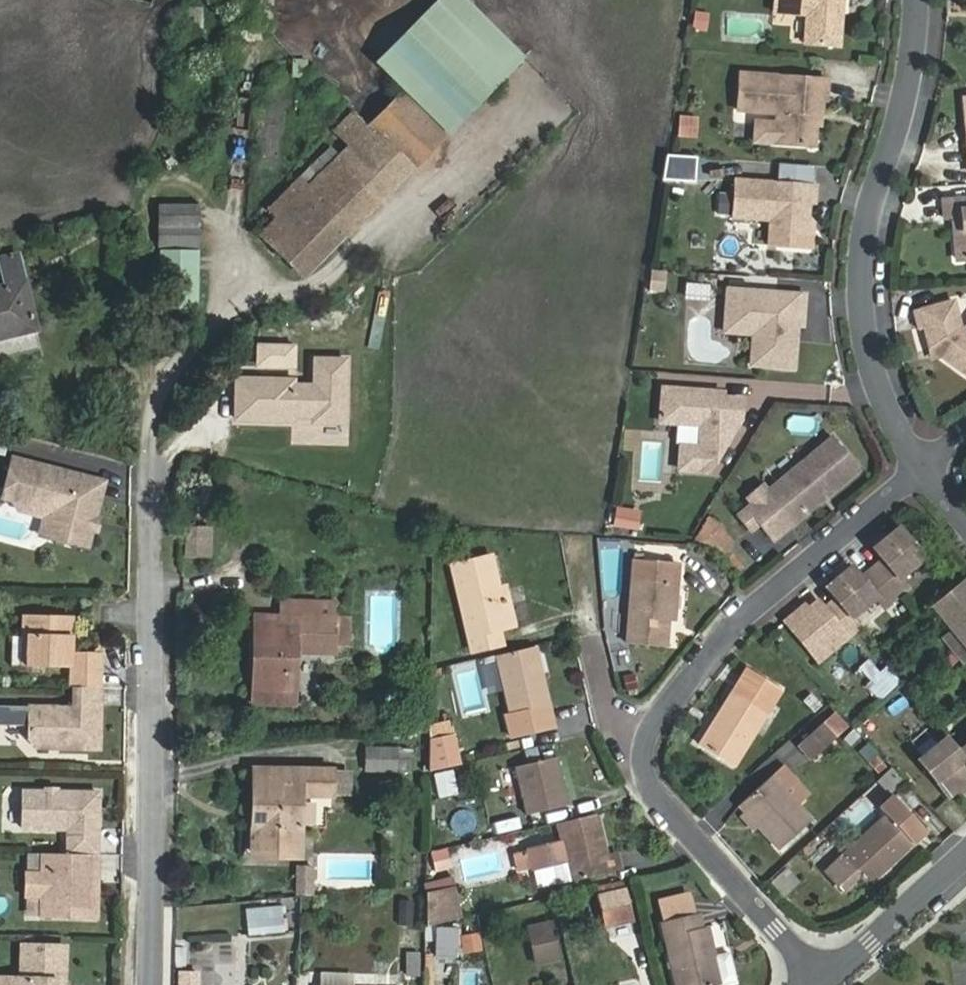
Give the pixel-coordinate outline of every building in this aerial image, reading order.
[(374,64),(403,92),(448,136),(526,57),(468,0),(439,0),(374,64)] [(773,13),(807,15),(805,44),(839,46),(842,0),(774,0),(773,13)] [(182,7),(182,33),(201,33),(201,8),(182,7)] [(695,10),(691,29),(706,33),(710,13),(695,10)] [(827,80),(741,73),(738,110),(778,112),(777,123),(756,121),(755,141),(809,145),(814,141),(816,113),(821,113),(822,99),(826,99),(827,80)] [(344,239),(448,136),(403,92),(369,127),(353,112),(334,131),(349,146),(339,156),(330,148),(299,178),(280,199),(288,206),(261,234),(305,279),(344,239)] [(695,136),(695,116),(678,116),(678,136),(695,136)] [(818,186),(737,180),(734,217),(772,220),(770,246),(807,248),(809,223),(803,217),(804,202),(816,203),(818,186)] [(944,195),(946,212),(954,212),(958,259),(965,259),(965,193),(944,195)] [(199,206),(160,205),(159,247),(171,248),(198,249),(199,206)] [(198,265),(198,249),(171,248),(171,264),(189,264),(191,265),(198,265)] [(37,330),(18,254),(0,258),(0,259),(6,285),(0,286),(0,339),(37,330)] [(191,265),(189,264),(171,264),(169,264),(168,308),(190,308),(191,265)] [(668,271),(651,270),(650,291),(666,292),(668,271)] [(707,283),(685,281),(684,295),(706,297),(707,283)] [(805,294),(728,289),(725,322),(754,324),(754,333),(751,364),(794,367),(797,325),(798,313),(804,314),(805,294)] [(914,312),(918,328),(924,327),(930,348),(965,376),(965,332),(960,327),(953,301),(914,312)] [(754,324),(725,322),(725,331),(754,333),(754,324)] [(237,379),(236,419),(292,421),(292,416),(313,417),(313,421),(343,422),(345,360),(315,359),(314,386),(293,385),(293,380),(237,379)] [(714,392),(663,389),(661,422),(705,425),(704,435),(696,448),(681,447),(680,469),(709,471),(740,419),(741,399),(723,398),(714,397),(714,392)] [(833,438),(766,493),(792,524),(859,469),(833,438)] [(102,483),(15,459),(4,498),(13,500),(55,512),(48,538),(87,549),(100,500),(97,499),(102,483)] [(55,512),(13,500),(19,512),(45,519),(41,536),(48,538),(55,512)] [(640,508),(615,505),(612,523),(636,527),(640,508)] [(719,559),(733,543),(705,515),(687,543),(710,545),(719,559)] [(800,607),(786,618),(819,659),(860,625),(852,616),(876,596),(884,605),(908,586),(900,576),(923,556),(898,527),(873,548),(882,559),(860,577),(851,566),(829,584),(839,595),(826,605),(820,598),(804,611),(800,607)] [(208,558),(209,528),(186,528),(186,558),(208,558)] [(502,631),(512,629),(492,553),(450,564),(470,651),(506,644),(502,631)] [(675,621),(679,563),(634,559),(627,643),(667,646),(669,620),(675,621)] [(962,580),(930,606),(949,630),(940,637),(960,662),(965,657),(965,585),(962,580)] [(280,600),(280,616),(289,617),(289,601),(280,600)] [(280,616),(255,615),(254,654),(260,654),(259,704),(295,705),(296,653),(296,646),(335,647),(336,618),(320,617),(320,601),(289,601),(289,617),(280,616)] [(336,602),(320,601),(320,617),(336,618),(336,602)] [(28,635),(28,665),(72,666),(71,686),(75,686),(102,686),(102,656),(82,656),(82,651),(73,651),(74,616),(57,615),(57,618),(41,617),(41,615),(24,615),(23,634),(28,635)] [(513,737),(556,726),(535,646),(496,656),(510,715),(507,715),(513,737)] [(886,664),(864,681),(876,696),(898,680),(886,664)] [(748,668),(700,745),(735,767),(783,690),(748,668)] [(102,686),(75,686),(74,706),(30,705),(29,737),(38,746),(100,748),(102,686)] [(825,722),(798,745),(811,760),(837,737),(825,722)] [(453,735),(431,741),(430,773),(460,766),(453,735)] [(918,761),(949,797),(963,784),(965,787),(965,745),(957,752),(945,738),(918,761)] [(364,749),(364,771),(396,771),(396,749),(364,749)] [(558,757),(516,766),(526,816),(569,805),(558,757)] [(885,791),(902,782),(894,767),(877,776),(885,791)] [(271,768),(271,776),(261,776),(260,816),(253,815),(252,851),(301,852),(302,796),(331,797),(332,769),(271,768)] [(351,797),(352,769),(337,768),(336,797),(351,797)] [(453,770),(437,773),(441,796),(458,793),(453,770)] [(738,806),(779,849),(812,819),(773,774),(738,806)] [(69,829),(68,854),(98,855),(99,793),(24,791),(23,828),(69,829)] [(929,832),(893,794),(879,807),(886,815),(842,856),(869,886),(914,845),(929,832)] [(570,882),(612,872),(599,814),(557,824),(561,843),(532,850),(537,873),(567,866),(570,882)] [(434,854),(438,871),(451,868),(447,851),(434,854)] [(68,854),(43,853),(42,874),(42,894),(41,916),(96,918),(98,855),(68,854)] [(313,894),(314,867),(298,866),(297,894),(313,894)] [(772,880),(787,894),(801,881),(786,866),(772,880)] [(42,894),(42,874),(27,874),(27,894),(42,894)] [(428,893),(427,926),(462,917),(454,887),(428,893)] [(624,890),(600,896),(608,926),(632,920),(624,890)] [(717,956),(711,927),(705,928),(701,913),(695,915),(690,895),(659,902),(664,922),(661,922),(675,984),(721,984),(737,981),(730,953),(717,956)] [(24,920),(37,919),(36,899),(24,899),(24,920)] [(411,923),(412,899),(399,899),(399,922),(411,923)] [(280,909),(246,910),(247,932),(281,931),(280,909)] [(559,959),(551,922),(528,927),(537,964),(559,959)] [(457,929),(437,928),(436,957),(456,957),(457,929)] [(479,932),(462,934),(464,951),(481,949),(479,932)] [(21,979),(11,979),(11,984),(55,984),(55,980),(66,980),(66,947),(22,946),(21,979)] [(419,978),(420,951),(405,950),(404,977),(419,978)] [(180,973),(180,984),(198,984),(198,973),(180,973)]
